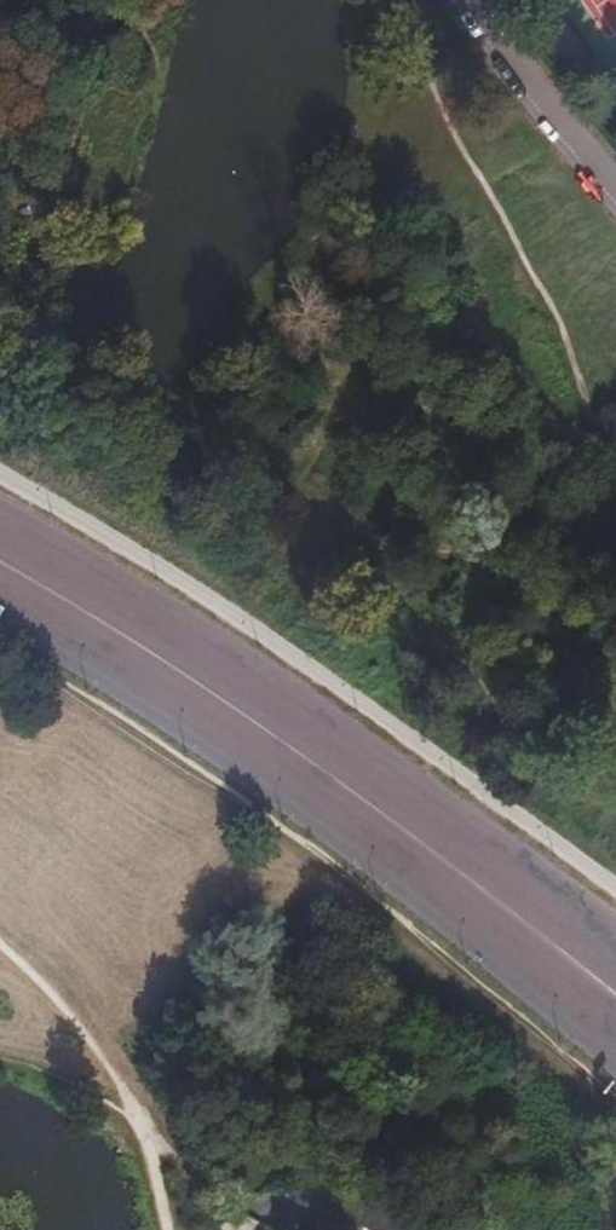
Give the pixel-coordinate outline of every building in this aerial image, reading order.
[(297,1168),(286,1191),(371,1229),(385,1229),(393,1213),(297,1168)]
